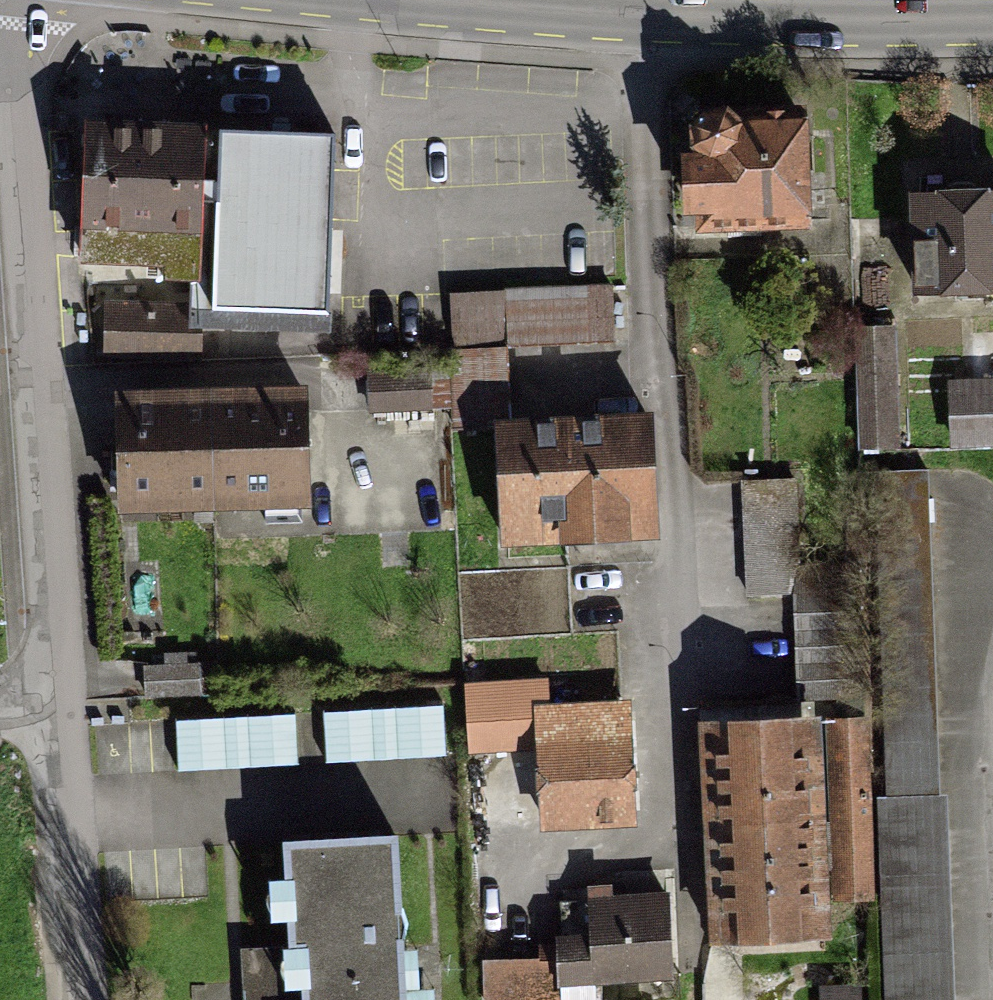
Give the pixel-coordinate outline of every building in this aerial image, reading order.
[(672,129),(672,232),(793,232),(793,129),(672,129)] [(335,142),(84,135),(81,232),(199,235),(196,335),(329,339),(335,142)] [(900,190),(901,300),(992,299),(992,189),(900,190)] [(609,293),(445,300),(449,391),(493,389),(491,344),(611,340),(609,293)] [(182,301),(107,300),(105,371),(181,372),(182,301)] [(888,337),(855,338),(857,446),(889,445),(888,337)] [(938,390),(942,445),(992,442),(992,387),(938,390)] [(297,394),(108,402),(113,525),(303,516),(297,394)] [(639,419),(494,425),(499,541),(644,535),(639,419)] [(621,712),(545,718),(543,688),(461,695),(466,756),(537,751),(544,833),(630,826),(621,712)] [(855,726),(702,733),(712,951),(819,946),(816,896),(863,894),(855,726)] [(286,849),(291,999),(399,999),(394,845),(286,849)] [(481,999),(543,999),(542,985),(661,979),(657,895),(583,899),(585,946),(549,948),(550,965),(479,969),(481,999)]
